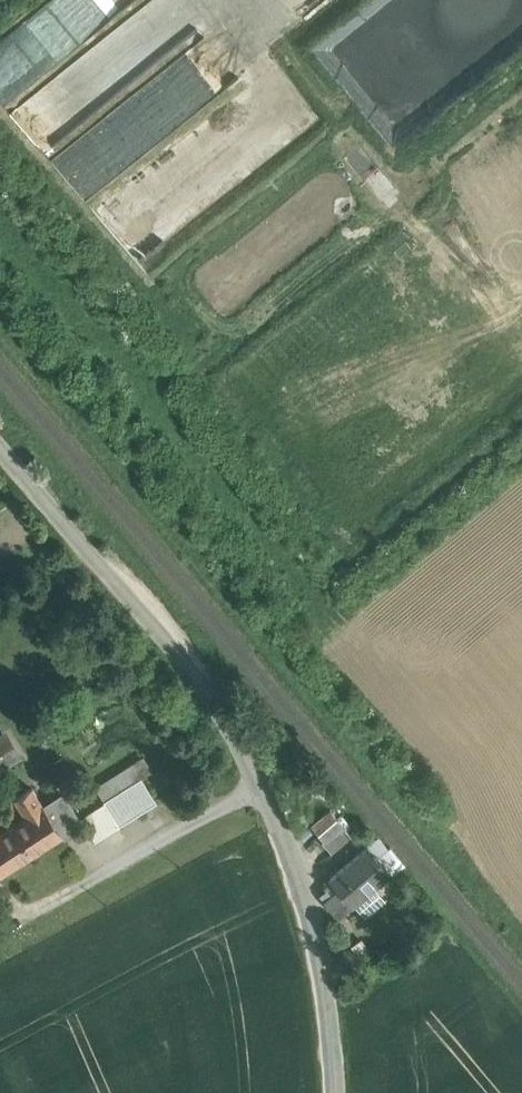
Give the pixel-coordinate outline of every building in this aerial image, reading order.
[(24,751),(4,729),(0,732),(0,773),(24,751)] [(110,801),(83,815),(101,850),(133,833),(128,824),(156,809),(147,792),(165,782),(152,757),(101,784),(110,801)] [(5,882),(70,843),(38,789),(22,799),(32,817),(10,830),(0,814),(0,873),(5,882)] [(324,808),(312,818),(315,822),(312,825),(332,850),(351,834),(331,809),(327,813),(324,808)] [(378,837),(368,846),(378,856),(388,847),(378,837)] [(403,861),(390,846),(388,847),(378,856),(368,846),(368,845),(329,878),(333,882),(329,886),(334,893),(326,900),(339,915),(403,861)]
